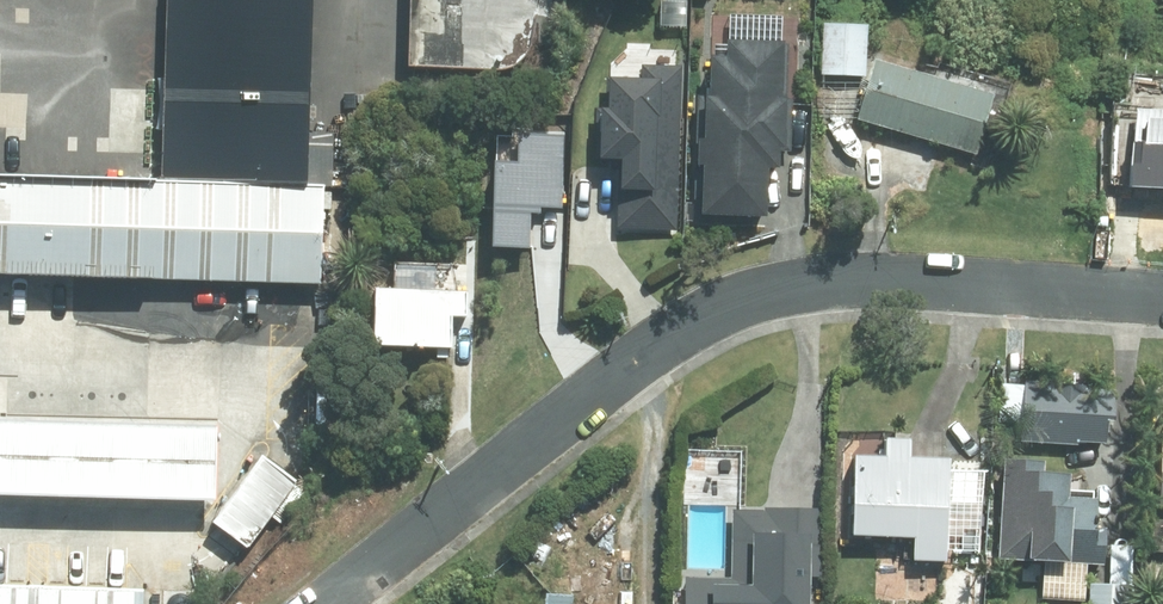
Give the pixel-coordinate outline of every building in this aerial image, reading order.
[(146,152),(295,155),(298,0),(149,0),(146,152)] [(416,70),(508,71),(510,70),(512,69),(514,68),(515,67),(517,66),(518,65),(520,64),(521,62),(523,61),(524,60),(526,59),(527,57),(528,56),(529,54),(531,52),(532,51),(533,49),(534,48),(535,46),(535,44),(536,42),(537,41),(538,39),(538,37),(539,35),(539,33),(540,31),(540,29),(540,27),(540,25),(541,23),(541,22),(543,21),(545,20),(547,20),(548,19),(550,18),(552,17),(554,16),(555,14),(557,13),(558,12),(559,10),(561,8),(562,7),(563,5),(564,3),(565,1),(565,0),(417,0),(416,70)] [(695,3),(663,0),(661,26),(693,29),(695,3)] [(858,26),(816,24),(813,77),(855,79),(858,26)] [(683,217),(753,218),(754,170),(770,170),(773,43),(710,42),(710,58),(695,58),(695,97),(686,96),(683,217)] [(983,95),(864,62),(848,118),(967,152),(983,95)] [(670,232),(674,67),(634,66),(634,80),(596,79),(595,109),(585,109),(584,164),(606,164),(605,191),(612,192),(611,230),(670,232)] [(514,173),(550,174),(550,158),(564,158),(565,136),(548,136),(549,110),(516,109),(514,173)] [(1120,188),(1162,191),(1162,114),(1125,111),(1120,188)] [(304,260),(306,156),(295,155),(146,152),(0,149),(0,254),(304,260)] [(358,254),(357,328),(452,330),(453,256),(358,254)] [(0,423),(0,494),(228,502),(230,431),(0,423)] [(871,459),(841,458),(838,536),(903,538),(903,560),(937,561),(940,461),(900,460),(901,440),(872,439),(871,459)] [(282,526),(309,491),(266,457),(216,521),(251,548),(273,520),(282,526)] [(1031,462),(994,461),(991,561),(1093,564),(1096,501),(1054,500),(1055,476),(1031,475),(1031,462)] [(681,579),(681,603),(795,603),(795,583),(814,583),(815,538),(796,538),(796,528),(748,527),(747,580),(681,579)] [(139,583),(0,579),(0,603),(138,603),(139,583)] [(1083,585),(1082,603),(1126,603),(1127,586),(1083,585)] [(536,596),(536,603),(565,603),(565,596),(536,596)]
